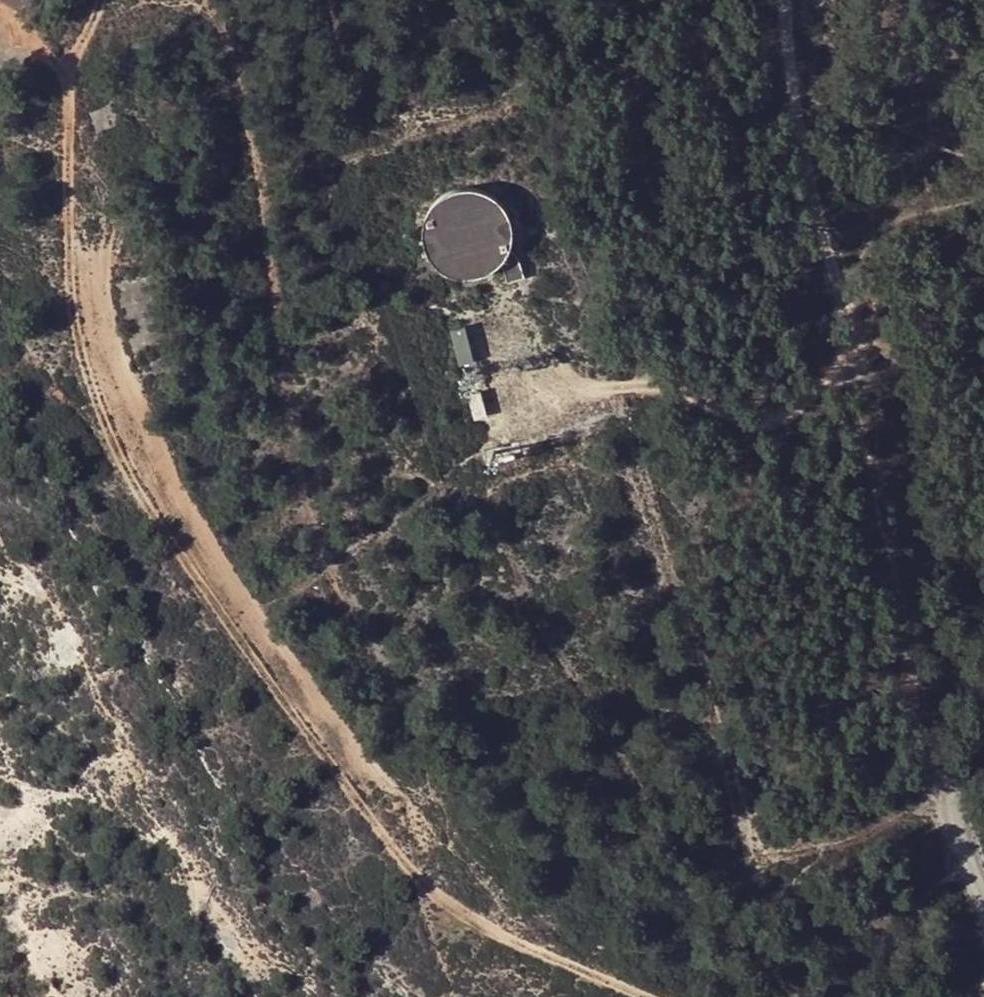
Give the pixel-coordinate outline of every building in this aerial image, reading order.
[(517,256),(508,252),(509,248),(510,245),(511,240),(513,230),(512,225),(511,220),(509,215),(507,210),(504,205),(495,196),(490,192),(479,187),(473,186),(461,186),(454,188),(448,190),(443,192),(436,197),(427,208),(425,215),(422,226),(422,231),(424,245),(430,258),(442,270),(449,274),(456,276),(462,277),(473,276),(480,275),(489,272),(497,267),(502,270),(506,284),(523,279),(517,256)]
